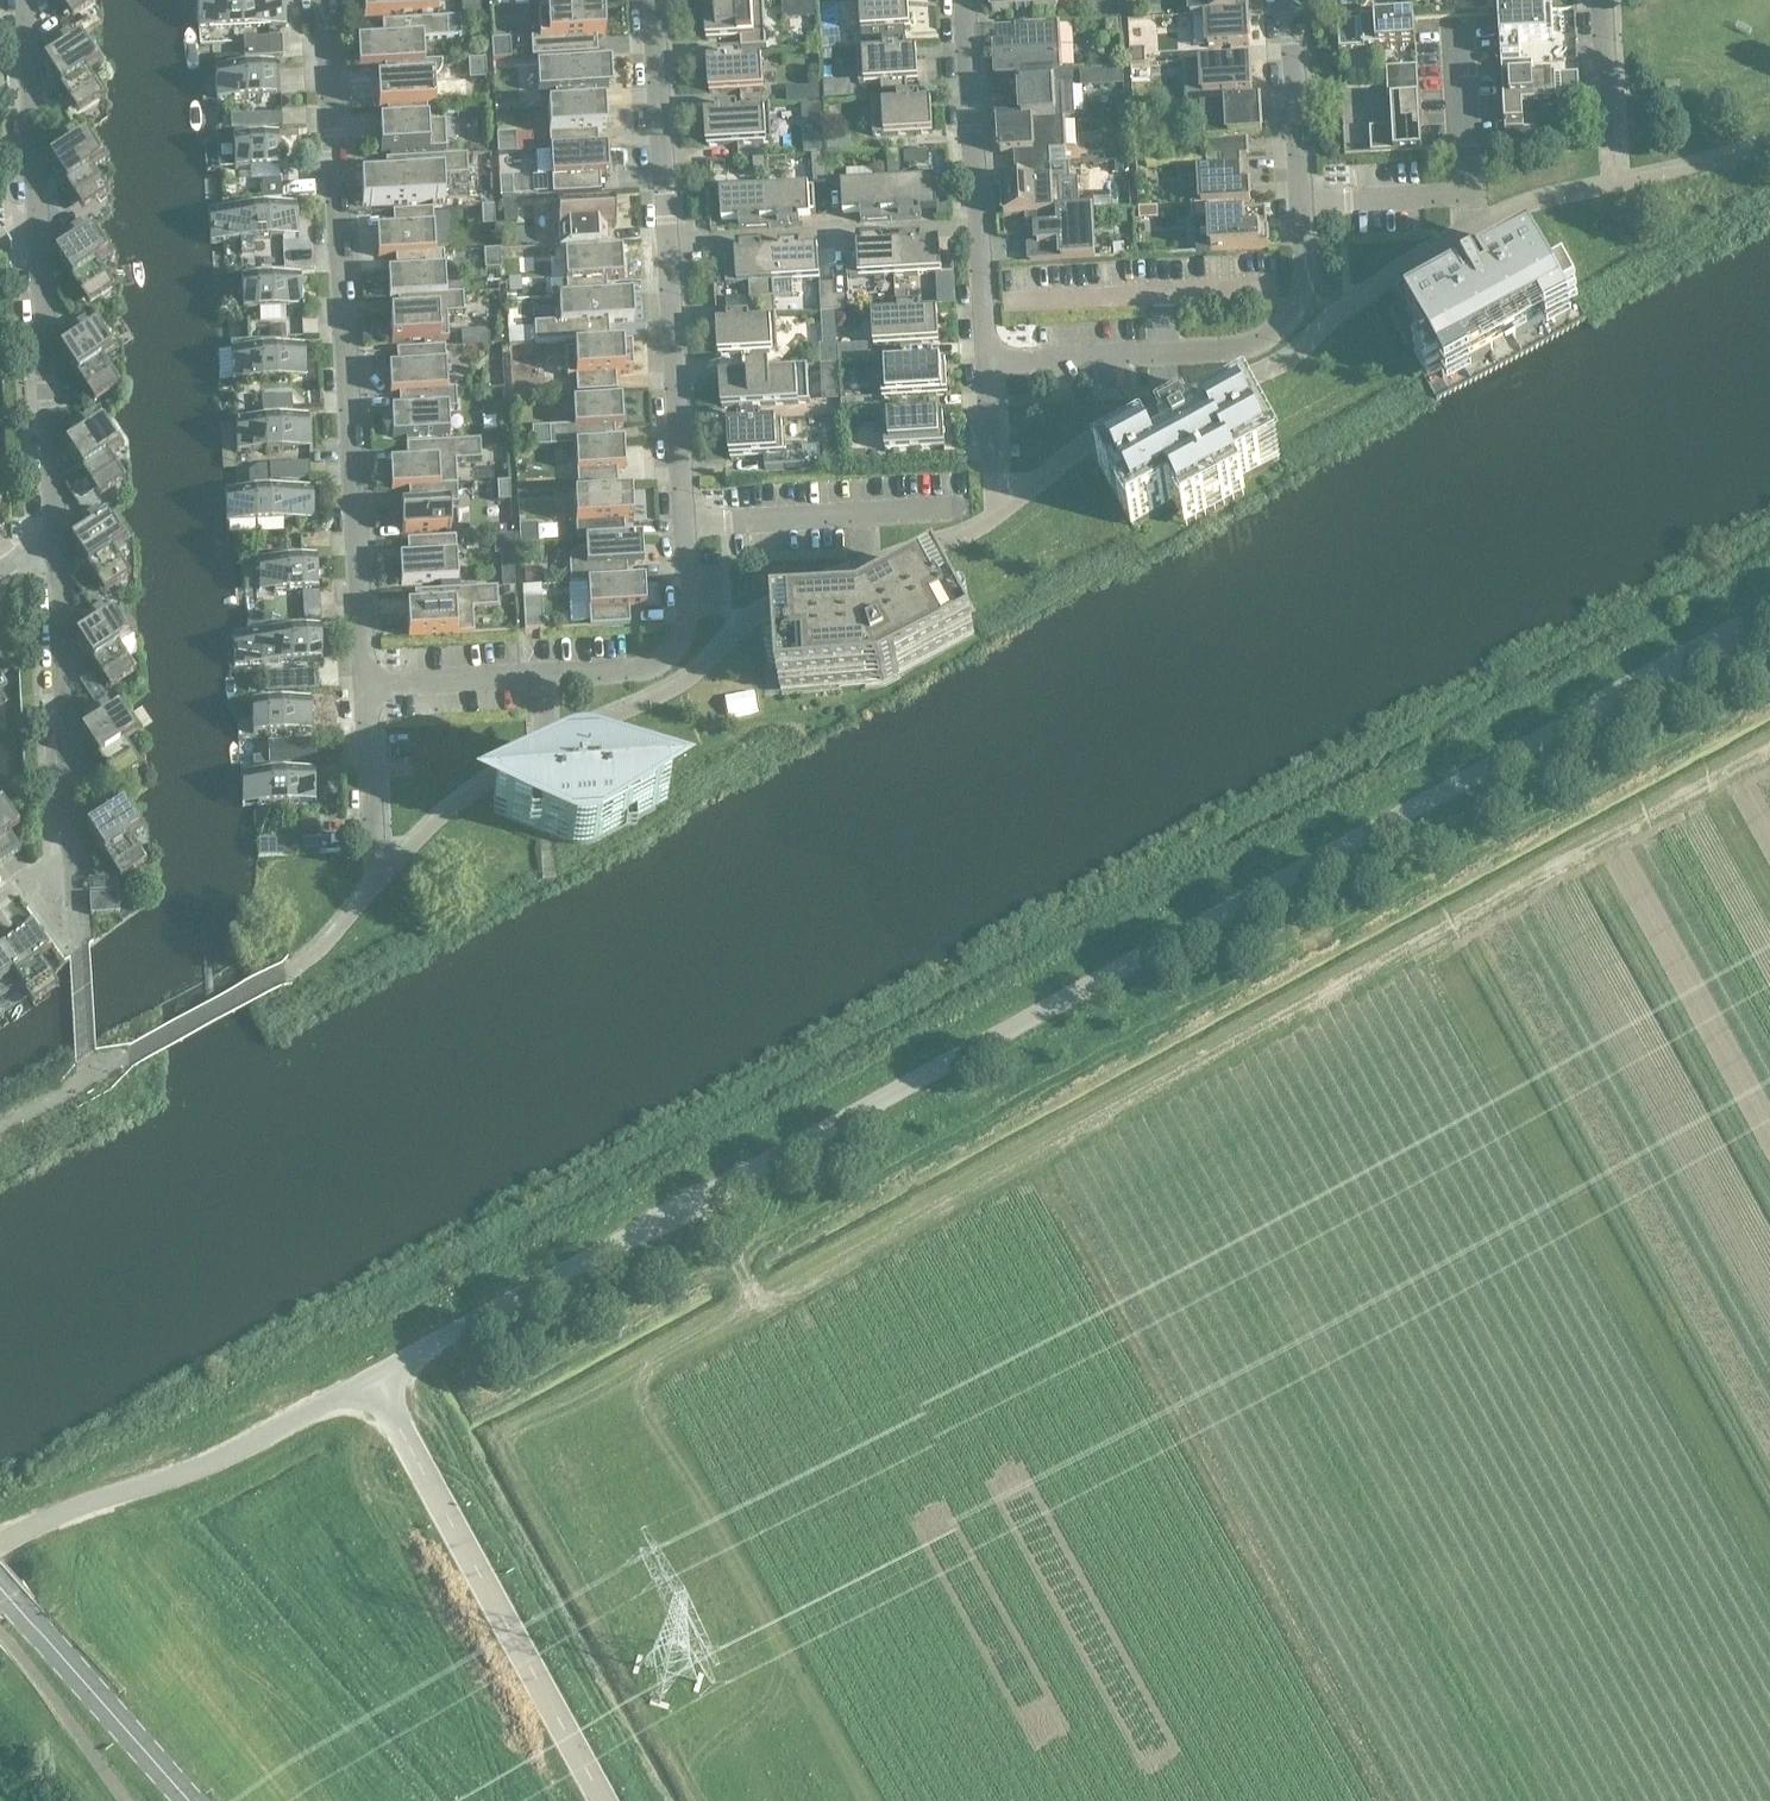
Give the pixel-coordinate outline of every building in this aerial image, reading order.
[(72,21),(98,3),(96,0),(58,0),(72,21)] [(199,29),(286,25),(285,0),(197,0),(199,29)] [(403,12),(439,10),(438,0),(364,0),(365,14),(403,12)] [(466,16),(483,15),(482,0),(465,0),(466,16)] [(716,3),(716,9),(705,9),(707,40),(741,38),(742,50),(767,48),(764,0),(716,3)] [(799,13),(804,17),(817,17),(816,0),(799,0),(799,13)] [(909,6),(908,0),(860,0),(862,31),(910,28),(909,6)] [(993,12),(1057,9),(1057,0),(992,0),(993,12)] [(1191,17),(1207,16),(1207,15),(1240,13),(1240,12),(1239,0),(1190,0),(1191,17)] [(1511,13),(1542,11),(1541,0),(1511,0),(1511,13)] [(604,9),(538,12),(540,37),(531,37),(532,57),(598,54),(597,37),(605,36),(604,9)] [(1552,11),(1542,11),(1511,13),(1499,14),(1503,80),(1533,78),(1532,62),(1521,62),(1520,40),(1554,38),(1552,11)] [(1248,12),(1240,12),(1240,13),(1207,15),(1207,16),(1208,47),(1249,45),(1248,12)] [(359,67),(385,66),(385,65),(425,63),(425,62),(424,39),(449,38),(448,18),(383,22),(384,39),(358,40),(359,67)] [(1122,34),(1121,19),(1106,20),(1107,35),(1122,34)] [(1339,23),(1340,50),(1416,46),(1415,19),(1339,23)] [(996,75),(1020,74),(1020,73),(1053,71),(1053,72),(1061,71),(1058,22),(1017,25),(1018,40),(994,42),(996,75)] [(69,28),(45,43),(51,53),(75,37),(69,28)] [(840,30),(821,31),(822,49),(841,47),(840,30)] [(43,63),(60,90),(77,116),(104,99),(87,73),(103,62),(86,36),(43,63)] [(282,36),(244,38),(245,58),(283,55),(282,36)] [(510,38),(492,39),(493,59),(511,58),(510,38)] [(919,81),(917,58),(917,50),(906,50),(906,45),(857,48),(859,84),(882,83),(882,94),(908,93),(908,81),(919,81)] [(1145,49),(1130,50),(1131,66),(1146,65),(1145,49)] [(719,55),(719,61),(708,62),(710,93),(764,89),(762,53),(719,55)] [(487,79),(486,59),(468,60),(469,80),(487,79)] [(1188,112),(1204,111),(1204,110),(1237,108),(1237,107),(1236,93),(1252,92),(1250,59),(1186,62),(1188,112)] [(442,61),(425,62),(425,63),(385,65),(385,66),(386,82),(377,82),(379,109),(387,109),(387,108),(427,106),(427,107),(436,106),(434,79),(439,77),(442,73),(442,68),(442,61)] [(556,91),(557,107),(557,108),(596,106),(596,105),(596,89),(613,88),(611,61),(537,65),(539,92),(556,91)] [(217,99),(276,96),(274,64),(215,67),(217,99)] [(1418,82),(1417,66),(1387,68),(1388,84),(1418,82)] [(1124,82),(1123,68),(1109,69),(1109,83),(1124,82)] [(1020,74),(1022,119),(1022,120),(1064,117),(1062,85),(1054,85),(1053,72),(1053,71),(1020,73),(1020,74)] [(1579,75),(1533,78),(1503,80),(1506,145),(1537,144),(1536,127),(1524,128),(1523,106),(1580,103),(1579,75)] [(833,82),(824,83),(825,100),(834,99),(833,82)] [(1418,82),(1388,84),(1389,100),(1391,100),(1393,127),(1370,128),(1372,153),(1422,150),(1418,82)] [(1681,105),(1679,86),(1668,86),(1669,106),(1681,105)] [(933,133),(932,110),(931,102),(921,102),(920,97),(872,99),(874,136),(933,133)] [(1160,98),(1135,99),(1136,109),(1160,108),(1160,98)] [(605,104),(596,105),(596,106),(557,108),(557,107),(548,107),(550,151),(599,148),(598,132),(606,131),(605,104)] [(716,108),(716,114),(706,115),(707,145),(772,142),(770,105),(716,108)] [(822,105),(804,106),(805,122),(823,121),(822,105)] [(1261,105),(1237,107),(1237,108),(1204,110),(1204,111),(1207,157),(1240,155),(1240,156),(1248,155),(1247,140),(1263,139),(1261,105)] [(387,108),(387,109),(388,124),(380,125),(381,152),(447,148),(445,121),(428,122),(427,107),(427,106),(387,108)] [(282,113),(270,114),(271,127),(283,126),(282,113)] [(1066,164),(1064,117),(1022,120),(1022,119),(999,120),(1001,153),(1016,153),(1017,167),(1051,165),(1066,164)] [(75,124),(51,140),(57,149),(81,133),(75,124)] [(49,160),(66,186),(82,212),(109,195),(92,169),(108,159),(91,132),(49,160)] [(516,133),(497,134),(498,154),(517,153),(516,133)] [(236,169),(280,166),(278,135),(234,137),(236,169)] [(850,138),(827,139),(828,152),(851,151),(850,138)] [(607,147),(599,148),(550,151),(553,194),(601,192),(600,175),(609,174),(607,147)] [(887,151),(888,166),(901,166),(901,151),(887,151)] [(840,154),(827,155),(828,170),(841,169),(840,154)] [(829,182),(828,170),(827,155),(812,156),(814,183),(829,182)] [(1240,155),(1207,157),(1199,157),(1201,203),(1227,202),(1227,204),(1250,202),(1249,185),(1242,185),(1240,156),(1240,155)] [(387,177),(361,178),(363,205),(445,201),(444,177),(466,175),(465,156),(386,160),(387,177)] [(753,159),(754,174),(767,173),(766,158),(753,159)] [(1123,162),(1112,162),(1112,172),(1123,172),(1123,162)] [(1051,180),(1051,165),(1017,167),(1018,182),(1002,183),(1004,216),(1028,215),(1028,213),(1061,211),(1059,180),(1051,180)] [(512,177),(499,178),(501,197),(513,197),(512,177)] [(283,180),(265,181),(266,197),(284,195),(283,180)] [(936,181),(889,184),(891,220),(922,219),(921,213),(938,212),(936,181)] [(891,220),(889,184),(843,186),(844,217),(861,216),(861,222),(891,220)] [(815,188),(768,191),(770,227),(800,226),(800,220),(811,219),(811,214),(816,213),(815,188)] [(770,227),(768,191),(721,193),(723,224),(740,223),(740,229),(770,227)] [(615,199),(558,202),(560,247),(609,244),(608,227),(616,226),(615,199)] [(1227,202),(1201,203),(1194,204),(1195,221),(1210,220),(1212,252),(1269,249),(1267,215),(1228,217),(1227,204),(1227,202)] [(297,204),(223,209),(209,209),(211,241),(240,240),(241,252),(255,251),(254,239),(299,236),(297,204)] [(494,206),(481,206),(483,226),(495,226),(494,206)] [(378,257),(396,256),(395,255),(435,253),(435,252),(433,209),(393,212),(394,229),(377,230),(378,257)] [(1092,209),(1061,211),(1028,213),(1028,215),(1029,230),(1037,230),(1037,244),(1030,244),(1031,262),(1095,258),(1092,209)] [(1128,209),(1118,210),(1119,225),(1129,224),(1128,209)] [(516,211),(503,211),(504,220),(516,219),(516,211)] [(80,220),(56,236),(62,245),(86,229),(80,220)] [(54,255),(71,282),(88,308),(115,291),(98,265),(114,254),(97,228),(54,255)] [(1539,232),(1525,240),(1390,313),(1413,355),(1417,362),(1416,362),(1430,386),(1442,379),(1450,392),(1573,324),(1566,311),(1579,304),(1566,280),(1539,232)] [(923,243),(923,238),(892,239),(894,276),(941,273),(940,242),(923,243)] [(894,276),(892,239),(862,241),(863,246),(857,247),(858,253),(846,253),(848,278),(894,276)] [(802,250),(801,244),(771,246),(773,283),(774,283),(775,297),(793,296),(792,282),(820,280),(818,249),(802,250)] [(773,283),(771,246),(741,248),(741,254),(736,254),(736,260),(725,260),(727,285),(749,284),(750,301),(761,301),(762,316),(775,315),(774,300),(775,300),(775,297),(774,283),(773,283)] [(489,270),(498,269),(501,269),(500,249),(487,250),(489,270)] [(565,254),(567,297),(567,298),(607,296),(607,295),(606,279),(623,278),(622,251),(565,254)] [(444,252),(435,252),(435,253),(395,255),(396,256),(396,272),(388,272),(389,299),(398,299),(398,298),(446,295),(446,294),(444,252)] [(301,275),(242,278),(243,310),(303,307),(301,275)] [(521,277),(509,278),(510,293),(521,292),(521,277)] [(821,312),(836,312),(835,296),(834,284),(820,285),(821,312)] [(895,293),(896,308),(909,307),(908,292),(895,293)] [(463,293),(446,294),(446,295),(398,298),(398,299),(399,314),(390,315),(392,342),(449,339),(448,314),(465,313),(463,293)] [(633,293),(607,295),(607,296),(567,298),(567,297),(559,297),(560,322),(534,323),(535,343),(610,339),(609,322),(634,321),(633,293)] [(848,296),(835,296),(836,312),(849,311),(848,296)] [(909,307),(896,308),(872,310),(874,346),(940,342),(938,311),(921,312),(921,307),(909,307)] [(85,315),(61,331),(67,340),(91,325),(85,315)] [(777,315),(775,315),(762,316),(728,318),(728,323),(718,324),(719,355),(779,351),(777,315)] [(59,351),(77,377),(94,403),(120,386),(103,360),(119,349),(102,323),(59,351)] [(286,326),(270,327),(270,339),(286,338),(286,326)] [(492,328),(482,328),(483,344),(492,343),(492,328)] [(523,328),(508,328),(509,344),(524,344),(523,328)] [(837,344),(819,345),(820,364),(838,363),(837,344)] [(233,382),(306,377),(305,345),(231,350),(233,382)] [(868,345),(840,347),(840,362),(869,361),(868,345)] [(576,376),(577,393),(617,391),(616,374),(633,373),(632,346),(566,349),(567,377),(576,376)] [(391,395),(399,394),(399,393),(448,390),(445,347),(397,350),(398,367),(389,367),(391,395)] [(948,395),(947,372),(946,364),(935,364),(935,359),(881,362),(883,398),(948,395)] [(748,369),(748,375),(721,376),(722,407),(810,402),(808,366),(748,369)] [(456,389),(448,390),(399,393),(399,394),(400,409),(392,410),(393,437),(450,434),(449,409),(457,409),(456,389)] [(533,448),(576,446),(576,445),(615,443),(615,442),(615,427),(623,426),(622,399),(573,401),(575,426),(532,428),(533,448)] [(857,399),(842,400),(843,416),(858,415),(857,399)] [(1248,401),(1242,404),(1242,405),(1204,426),(1206,429),(1206,430),(1192,437),(1186,426),(1185,427),(1174,432),(1164,438),(1169,449),(1161,454),(1161,453),(1159,449),(1156,444),(1154,441),(1153,440),(1152,439),(1151,438),(1152,441),(1153,445),(1147,448),(1144,444),(1106,465),(1106,464),(1099,468),(1132,528),(1139,524),(1173,504),(1174,505),(1186,528),(1246,495),(1240,483),(1275,464),(1281,461),(1248,401)] [(91,411),(67,427),(73,436),(97,420),(91,411)] [(945,447),(944,425),(943,417),(933,417),(932,412),(884,414),(886,451),(945,447)] [(237,452),(310,448),(309,416),(235,420),(237,452)] [(65,447),(82,473),(99,499),(125,481),(108,456),(124,445),(107,419),(65,447)] [(740,422),(740,428),(729,429),(731,460),(765,458),(765,469),(805,467),(804,447),(784,448),(783,420),(740,422)] [(842,436),(824,437),(826,469),(844,468),(842,436)] [(392,490),(409,489),(409,488),(457,485),(456,461),(482,460),(480,440),(406,444),(407,462),(390,463),(392,490)] [(624,441),(615,442),(615,443),(576,445),(576,446),(578,488),(618,486),(617,469),(626,469),(624,441)] [(869,452),(868,462),(877,464),(879,454),(869,452)] [(864,454),(845,455),(846,468),(865,467),(864,454)] [(260,465),(251,471),(252,482),(312,478),(311,462),(260,465)] [(510,482),(497,482),(498,502),(511,501),(510,482)] [(458,504),(457,485),(409,488),(409,489),(410,504),(401,505),(403,532),(451,529),(450,505),(458,504)] [(313,487),(239,491),(225,491),(227,523),(314,518),(313,487)] [(577,541),(585,541),(585,540),(625,538),(625,537),(624,522),(633,521),(631,494),(574,497),(577,541)] [(96,507),(72,522),(78,532),(102,516),(96,507)] [(70,542),(87,569),(104,595),(130,578),(114,552),(130,541),(113,515),(70,542)] [(538,524),(519,525),(520,545),(539,544),(538,524)] [(512,535),(494,536),(495,554),(501,554),(503,586),(515,585),(512,535)] [(642,536),(625,537),(625,538),(585,540),(585,541),(586,549),(582,550),(577,551),(574,554),(571,557),(569,562),(571,585),(588,584),(588,583),(628,581),(627,580),(627,564),(644,563),(642,536)] [(408,557),(400,557),(401,585),(458,582),(456,537),(407,540),(408,557)] [(317,557),(272,560),(274,591),(318,589),(317,557)] [(539,570),(524,570),(525,586),(540,585),(539,570)] [(957,603),(942,575),(886,606),(865,617),(852,618),(777,623),(779,647),(780,654),(780,659),(782,690),(812,688),(813,692),(827,691),(827,687),(868,685),(884,684),(974,635),(964,617),(960,609),(957,603)] [(645,579),(627,580),(628,581),(588,583),(588,584),(590,627),(630,624),(629,607),(646,606),(645,579)] [(407,610),(409,637),(474,633),(473,609),(498,607),(497,587),(415,592),(416,609),(407,610)] [(541,597),(523,598),(525,630),(543,629),(541,597)] [(101,602),(77,618),(84,627),(107,612),(101,602)] [(319,603),(306,604),(307,620),(320,619),(319,603)] [(75,638),(93,664),(110,690),(136,673),(119,647),(135,637),(118,610),(75,638)] [(321,628),(247,632),(233,633),(235,665),(322,659),(321,628)] [(319,672),(302,672),(303,691),(320,690),(319,672)] [(107,698),(83,713),(89,722),(113,707),(107,698)] [(253,734),(312,731),(310,699),(251,702),(253,734)] [(81,733),(98,760),(115,786),(141,768),(125,743),(141,732),(123,706),(81,733)] [(316,742),(269,745),(270,764),(317,761),(316,742)] [(563,766),(536,780),(503,798),(505,820),(569,845),(572,846),(575,847),(579,847),(582,847),(585,847),(589,846),(592,845),(595,844),(656,810),(655,789),(590,763),(588,763),(583,762),(577,762),(572,762),(568,764),(565,765),(563,766)] [(314,769),(255,773),(257,805),(316,801),(314,769)] [(112,794),(88,809),(94,818),(118,803),(112,794)] [(86,829),(103,855),(120,881),(147,864),(130,838),(146,828),(129,802),(86,829)] [(21,853),(7,834),(17,827),(0,803),(0,868),(21,853)] [(318,837),(302,838),(303,851),(319,850),(318,837)] [(118,893),(90,895),(90,906),(119,904),(118,893)] [(0,938),(0,958),(20,986),(19,987),(33,1007),(59,989),(41,963),(50,956),(32,930),(22,937),(15,927),(0,938)] [(19,987),(20,986),(0,958),(0,1000),(19,987)]
